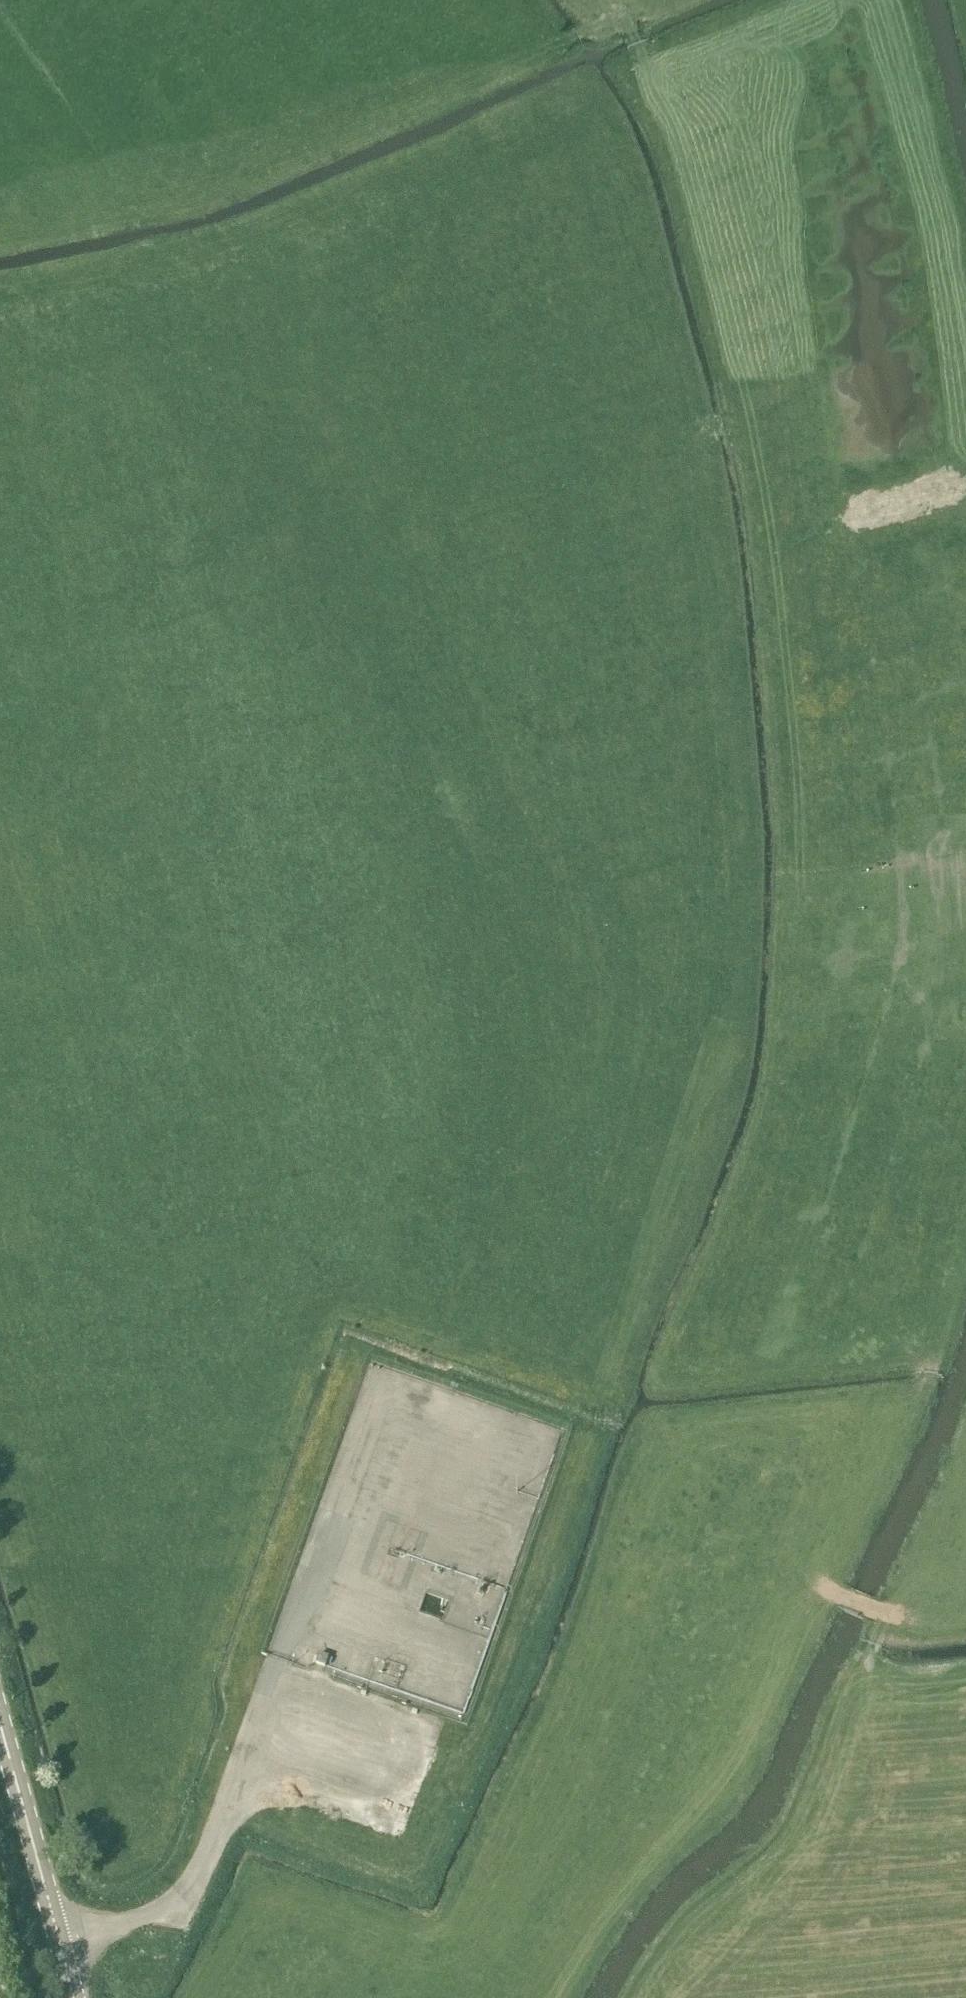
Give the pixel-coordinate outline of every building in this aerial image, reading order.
[(323,1666),(326,1657),(317,1654),(313,1663),(323,1666)]
